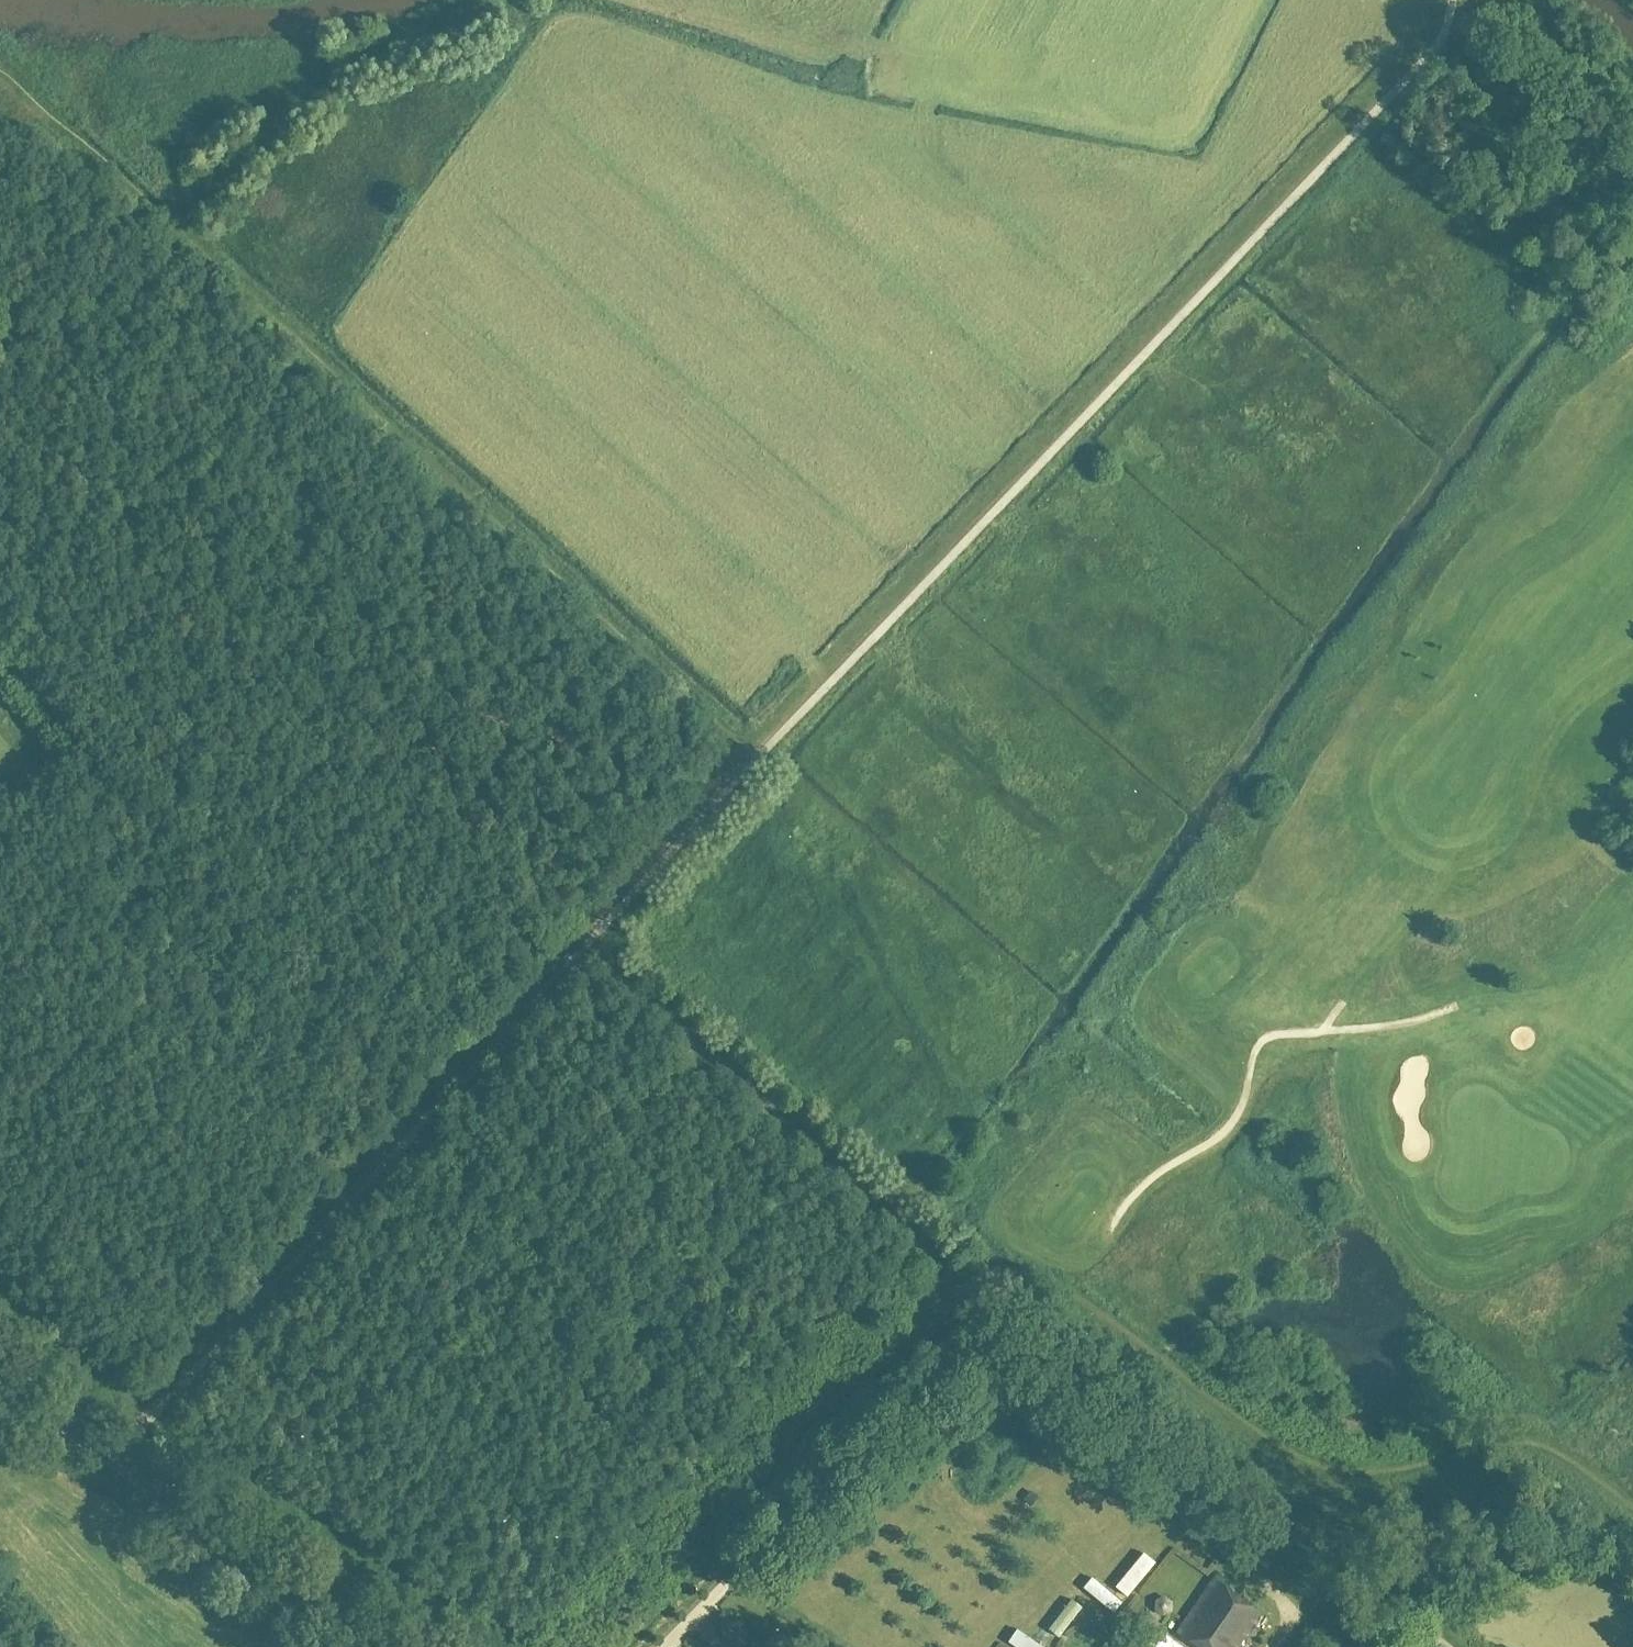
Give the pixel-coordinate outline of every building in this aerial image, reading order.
[(1263,1615),(1214,1581),(1177,1633),(1197,1646),(1240,1646),(1263,1615)] [(1154,1601),(1154,1603),(1154,1604),(1154,1606),(1155,1608),(1156,1609),(1157,1610),(1159,1611),(1160,1612),(1162,1613),(1164,1613),(1166,1613),(1167,1612),(1169,1611),(1170,1610),(1172,1609),(1173,1608),(1173,1606),(1174,1604),(1174,1603),(1174,1601),(1173,1599),(1173,1598),(1172,1596),(1170,1595),(1169,1594),(1167,1593),(1166,1593),(1164,1593),(1162,1593),(1160,1593),(1159,1594),(1157,1595),(1156,1596),(1155,1598),(1154,1599),(1154,1601)]
